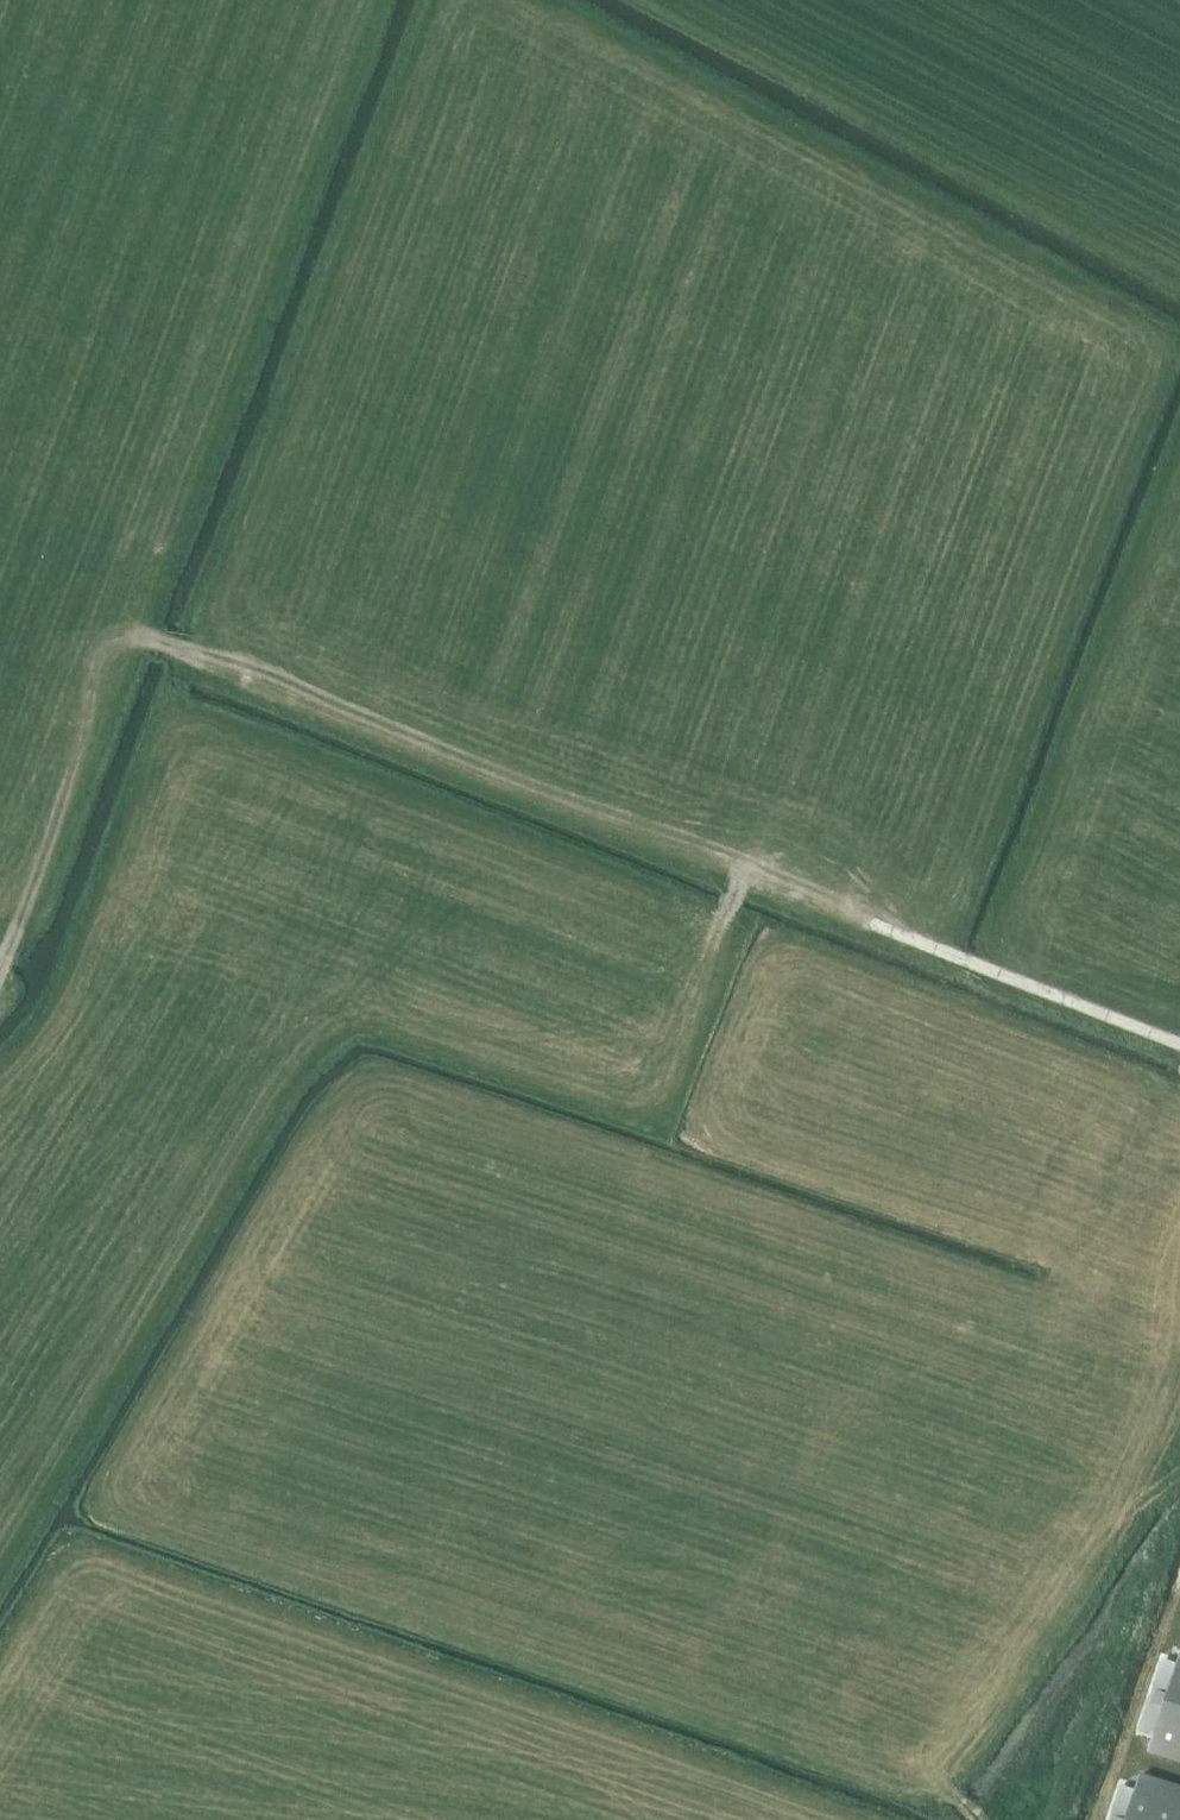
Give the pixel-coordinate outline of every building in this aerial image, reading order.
[(1177,1663),(1163,1658),(1139,1730),(1153,1735),(1148,1752),(1179,1762),(1179,1654),(1177,1663)] [(1141,1772),(1136,1788),(1121,1783),(1109,1819),(1179,1819),(1179,1785),(1141,1772)]
